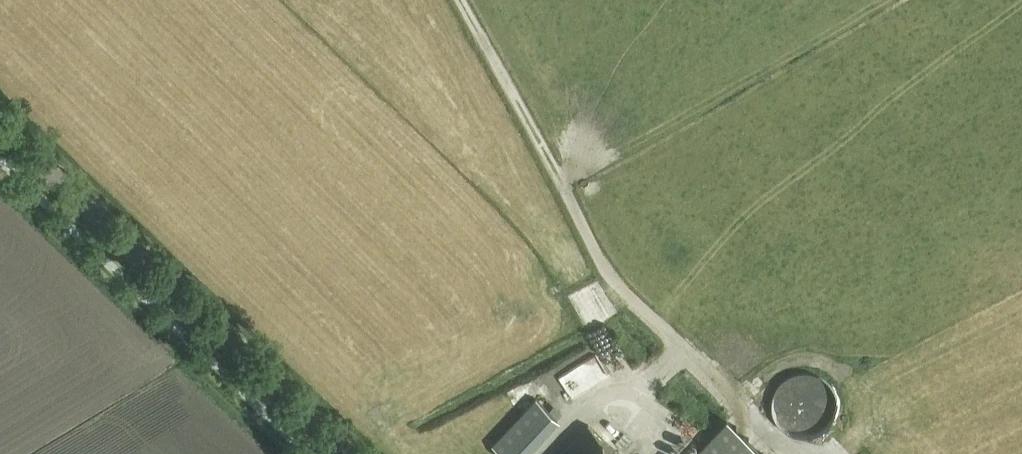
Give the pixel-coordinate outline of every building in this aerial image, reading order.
[(591,333),(605,325),(586,295),(572,303),(591,333)] [(568,401),(605,379),(595,363),(558,385),(568,401)] [(560,421),(536,399),(492,446),(501,453),(530,453),(560,421)] [(726,421),(696,453),(762,453),(726,421)] [(585,426),(560,453),(616,453),(585,426)]
